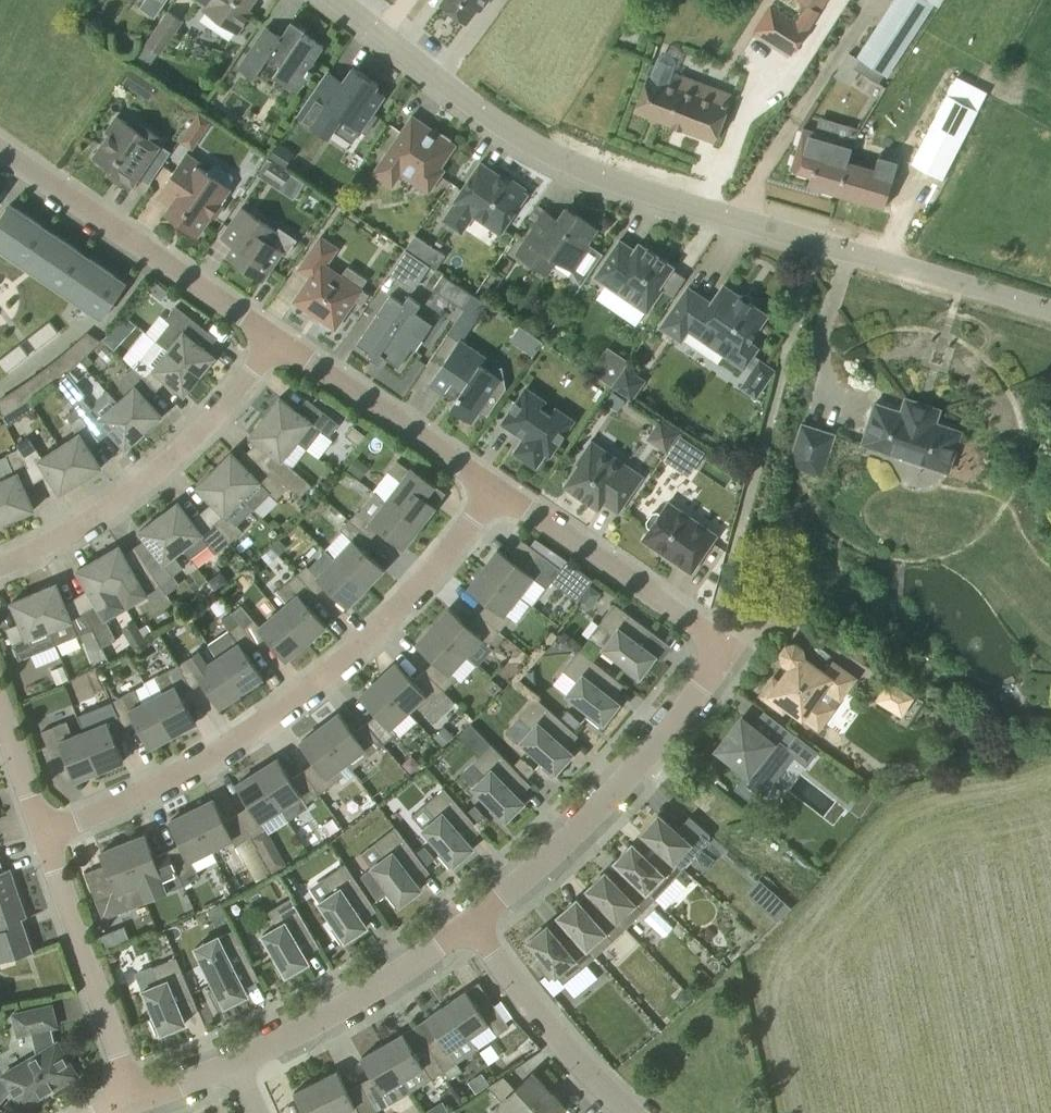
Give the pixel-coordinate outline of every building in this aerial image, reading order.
[(140,7),(155,16),(166,0),(144,0),(140,7)] [(237,31),(251,11),(248,8),(253,0),(199,0),(206,5),(204,8),(237,31)] [(487,0),(442,0),(440,3),(467,22),(477,7),(481,9),(487,0)] [(805,4),(796,19),(771,3),(754,29),(793,54),(827,0),(799,0),(805,4)] [(856,56),(859,58),(853,67),(878,83),(884,74),(887,76),(934,3),(939,6),(943,0),(893,0),(856,56)] [(161,53),(183,20),(168,10),(146,42),(161,53)] [(310,76),(313,71),(311,70),(316,63),(313,61),(323,46),(304,33),(306,29),(292,20),(280,36),(266,26),(238,67),(254,78),(257,73),(273,84),(278,77),(297,90),(303,83),(308,75),(310,76)] [(644,90),(636,110),(714,139),(721,119),(731,94),(682,74),(672,71),(675,63),(676,61),(676,60),(675,58),(675,56),(674,55),(673,54),(672,52),(670,52),(668,51),(667,51),(665,50),(663,51),(662,51),(660,52),(659,53),(658,54),(657,56),(650,75),(644,90)] [(318,84),(296,116),(327,137),(332,129),(350,141),(359,128),(366,133),(378,115),(373,112),(385,94),(375,88),(379,83),(353,66),(335,93),(320,83),(319,82),(318,84)] [(946,94),(911,163),(941,179),(977,110),(946,94)] [(109,133),(93,156),(97,159),(98,162),(104,166),(107,166),(111,168),(119,173),(115,179),(130,189),(138,177),(149,184),(171,152),(160,145),(164,139),(141,124),(138,129),(135,127),(117,115),(106,131),(109,133)] [(400,133),(374,172),(393,185),(401,173),(429,192),(444,169),(440,167),(455,144),(452,142),(452,137),(443,131),(439,133),(434,129),(427,125),(412,115),(400,133)] [(839,193),(852,146),(853,142),(861,128),(820,116),(815,130),(804,127),(798,147),(792,168),(812,174),(810,184),(839,193)] [(278,141),(268,157),(284,168),(285,167),(295,152),(278,141)] [(839,193),(868,201),(877,169),(876,169),(880,154),(852,146),(839,193)] [(217,165),(207,171),(199,165),(202,161),(187,151),(169,178),(157,195),(171,205),(165,213),(198,235),(210,217),(212,215),(215,218),(224,205),(221,203),(232,188),(233,176),(217,165)] [(291,171),(285,167),(284,168),(268,157),(257,174),(284,191),(288,185),(284,182),(291,171)] [(511,182),(481,161),(468,179),(453,201),(455,201),(443,219),(461,232),(473,214),(500,233),(515,211),(527,193),(524,190),(525,188),(512,179),(511,182)] [(0,217),(0,241),(7,245),(9,247),(29,260),(31,262),(48,237),(52,232),(42,225),(30,216),(15,206),(11,204),(8,208),(6,207),(0,217)] [(234,218),(222,236),(235,244),(229,253),(227,255),(263,279),(282,252),(287,255),(298,239),(280,226),(277,231),(242,207),(234,218)] [(534,229),(517,252),(546,272),(556,258),(573,270),(572,271),(580,286),(603,253),(590,244),(589,246),(586,243),(596,228),(576,214),(567,207),(563,214),(559,219),(546,211),(534,229)] [(48,237),(31,262),(48,274),(68,287),(85,262),(89,257),(79,250),(69,243),(52,232),(48,237)] [(430,265),(436,269),(445,255),(415,234),(405,248),(405,249),(406,248),(422,260),(430,265)] [(310,276),(294,300),(318,317),(319,323),(328,329),(334,328),(335,328),(355,299),(363,305),(370,294),(362,289),(368,279),(348,266),(342,275),(326,264),(338,248),(321,236),(311,250),(299,268),(310,276)] [(607,257),(595,276),(646,312),(649,308),(661,290),(658,287),(673,266),(646,247),(637,241),(633,248),(620,239),(607,257)] [(430,265),(422,260),(406,248),(405,249),(389,272),(414,289),(430,265)] [(85,262),(68,287),(87,300),(106,314),(123,288),(127,282),(116,275),(108,270),(89,257),(85,262)] [(155,281),(148,289),(161,300),(168,291),(155,281)] [(688,329),(744,367),(758,347),(749,341),(767,314),(723,284),(711,302),(688,286),(676,304),(661,325),(681,339),(688,329)] [(462,285),(451,300),(464,309),(474,294),(462,285)] [(464,309),(458,318),(471,327),(487,303),(474,294),(464,309)] [(423,338),(413,331),(422,317),(415,312),(421,304),(409,295),(403,304),(390,295),(369,325),(357,343),(370,352),(367,356),(380,364),(385,357),(399,367),(412,347),(415,349),(423,338)] [(157,340),(200,375),(215,356),(193,338),(202,326),(176,305),(166,318),(171,322),(157,340)] [(105,340),(118,348),(135,321),(121,314),(105,340)] [(50,320),(43,326),(51,337),(59,331),(50,320)] [(520,325),(510,339),(534,355),(543,341),(520,325)] [(43,326),(35,331),(44,343),(51,337),(43,326)] [(35,331),(28,337),(36,348),(44,343),(35,331)] [(81,337),(93,350),(104,339),(103,337),(100,340),(88,331),(81,337)] [(74,343),(86,356),(93,350),(81,337),(74,343)] [(471,422),(480,409),(487,413),(486,415),(487,415),(506,387),(502,366),(489,368),(481,363),(487,356),(460,338),(441,365),(429,383),(444,393),(446,390),(457,397),(450,407),(471,422)] [(157,340),(134,367),(153,385),(162,376),(184,394),(200,375),(157,340)] [(20,343),(13,349),(21,360),(29,354),(28,353),(23,346),(20,343)] [(67,350),(78,363),(86,356),(74,343),(67,350)] [(599,365),(621,371),(626,354),(604,348),(599,365)] [(13,349),(5,354),(14,366),(21,360),(13,349)] [(60,355),(71,369),(78,363),(67,350),(60,355)] [(0,358),(0,363),(6,371),(14,366),(5,354),(0,358)] [(60,355),(52,361),(63,375),(69,371),(71,369),(60,355)] [(749,373),(739,388),(756,399),(766,384),(776,369),(760,358),(749,373)] [(55,382),(56,381),(63,375),(52,361),(45,367),(55,382)] [(632,400),(647,379),(626,365),(612,386),(632,400)] [(37,373),(47,387),(55,382),(45,367),(37,373)] [(118,401),(144,431),(162,415),(143,394),(153,385),(134,367),(121,379),(121,386),(127,393),(118,401)] [(79,412),(89,405),(85,399),(85,393),(69,371),(63,375),(56,381),(75,405),(74,406),(79,412)] [(30,378),(39,392),(47,387),(37,373),(30,378)] [(31,397),(39,392),(30,378),(22,383),(31,397)] [(23,403),(29,399),(31,397),(22,383),(14,389),(23,403)] [(527,386),(515,404),(503,422),(525,437),(515,451),(536,465),(545,451),(549,454),(574,418),(556,405),(551,413),(542,407),(546,399),(527,386)] [(6,394),(15,408),(23,403),(14,389),(6,394)] [(118,401),(108,390),(96,401),(96,405),(91,408),(107,426),(126,447),(144,431),(118,401)] [(0,398),(0,403),(4,413),(1,415),(2,416),(3,415),(15,408),(6,394),(0,398)] [(265,416),(297,440),(307,448),(321,430),(329,436),(339,423),(312,402),(303,414),(280,396),(265,416)] [(905,397),(901,411),(875,402),(868,423),(861,444),(948,473),(955,451),(962,430),(936,422),(940,408),(905,397)] [(15,408),(3,415),(8,425),(35,408),(29,399),(23,403),(15,408)] [(96,434),(107,426),(91,408),(89,405),(79,412),(81,414),(96,434)] [(59,445),(81,479),(102,466),(86,442),(96,434),(81,414),(70,422),(78,433),(59,445)] [(282,458),(297,440),(265,416),(250,435),(273,452),(262,462),(289,486),(300,496),(311,484),(282,458)] [(646,438),(667,452),(681,432),(660,418),(646,438)] [(821,475),(835,434),(802,423),(788,464),(821,475)] [(674,444),(665,458),(675,464),(696,463),(705,449),(694,441),(681,433),(674,444)] [(16,443),(19,447),(34,475),(45,468),(61,492),(81,479),(59,445),(42,456),(29,436),(16,443)] [(618,512),(630,494),(640,480),(588,444),(576,461),(579,463),(565,485),(592,504),(597,497),(618,512)] [(12,518),(34,508),(23,482),(34,475),(19,447),(6,453),(15,473),(0,480),(0,491),(12,518)] [(254,508),(271,492),(277,498),(289,486),(262,462),(252,472),(232,451),(214,468),(243,497),(243,496),(252,506),(254,508)] [(401,481),(386,500),(420,526),(436,506),(425,497),(435,484),(412,467),(410,469),(397,459),(388,471),(401,481)] [(214,468),(197,485),(217,506),(206,515),(230,542),(243,531),(235,522),(252,506),(243,496),(243,497),(214,468)] [(0,491),(0,523),(12,518),(0,491)] [(350,519),(371,538),(380,528),(404,547),(420,526),(386,500),(374,491),(359,511),(358,510),(350,519)] [(159,516),(183,548),(190,557),(209,543),(217,553),(230,542),(206,515),(195,524),(178,501),(159,516)] [(717,534),(668,501),(660,513),(658,511),(652,512),(647,520),(648,525),(651,527),(643,539),(691,572),(717,534)] [(160,584),(167,593),(180,584),(173,575),(183,567),(174,554),(183,548),(159,516),(139,530),(157,553),(145,561),(160,584)] [(335,557),(366,587),(384,568),(362,547),(371,538),(350,519),(341,529),(352,540),(335,557)] [(511,558),(498,549),(483,568),(518,594),(532,576),(547,587),(561,568),(545,556),(522,539),(512,551),(515,553),(511,558)] [(119,545),(98,557),(126,605),(147,594),(160,584),(145,561),(134,570),(119,545)] [(93,629),(102,647),(117,639),(105,617),(126,605),(98,557),(77,569),(92,594),(80,601),(93,629)] [(297,573),(316,593),(326,585),(348,606),(366,587),(335,557),(318,575),(306,565),(297,573)] [(504,612),(518,594),(483,568),(469,587),(489,602),(478,613),(499,631),(511,618),(504,612)] [(279,610),(306,642),(326,625),(306,602),(316,593),(297,573),(277,590),(288,602),(279,610)] [(34,592),(55,643),(56,644),(93,629),(80,601),(68,609),(57,582),(34,592)] [(734,590),(728,600),(738,606),(745,596),(734,590)] [(23,628),(8,633),(13,644),(19,658),(20,658),(55,643),(34,592),(12,601),(23,628)] [(614,603),(599,623),(588,637),(603,647),(626,664),(623,669),(637,679),(656,654),(645,646),(655,632),(614,603)] [(287,659),(306,642),(279,610),(260,626),(250,614),(242,604),(232,612),(256,644),(267,636),(287,659)] [(433,625),(465,654),(481,637),(487,643),(499,631),(478,613),(468,624),(449,607),(433,625)] [(256,644),(232,612),(231,611),(222,618),(230,628),(209,644),(218,656),(242,691),(263,677),(246,652),(256,644)] [(424,670),(444,690),(457,677),(450,671),(465,654),(433,625),(417,643),(436,660),(424,670)] [(803,648),(795,642),(787,644),(781,651),(783,660),(790,665),(778,681),(773,677),(761,695),(783,711),(787,706),(802,717),(803,716),(819,728),(855,678),(832,661),(825,671),(804,656),(803,648)] [(590,711),(587,715),(601,726),(620,702),(609,693),(619,680),(579,649),(563,670),(577,680),(567,693),(590,711)] [(178,664),(192,688),(203,681),(220,706),(242,691),(218,656),(208,663),(199,650),(178,664)] [(422,710),(444,690),(424,670),(413,680),(396,662),(378,678),(408,710),(416,703),(422,710)] [(163,691),(153,697),(173,734),(195,722),(181,695),(192,688),(178,664),(171,668),(155,677),(163,691)] [(391,726),(408,710),(378,678),(361,694),(378,713),(366,722),(383,743),(397,732),(391,726)] [(902,714),(913,695),(889,681),(877,699),(902,714)] [(112,701),(124,726),(135,720),(150,746),(173,734),(153,697),(142,702),(135,688),(112,701)] [(536,697),(519,716),(532,728),(521,740),(542,760),(539,764),(552,776),(573,752),(562,743),(573,730),(536,697)] [(84,730),(100,770),(124,760),(112,732),(124,726),(112,701),(101,707),(106,721),(84,730)] [(320,727),(346,761),(355,773),(352,768),(370,754),(383,743),(366,722),(354,732),(339,712),(320,727)] [(742,719),(719,748),(737,762),(733,767),(746,777),(739,787),(756,800),(792,752),(805,762),(815,750),(800,739),(798,738),(781,724),(769,740),(742,719)] [(84,730),(73,735),(67,720),(42,730),(52,756),(64,751),(76,780),(100,770),(84,730)] [(303,770),(319,793),(333,783),(340,778),(343,782),(355,773),(346,761),(320,727),(301,741),(316,761),(303,770)] [(491,744),(473,762),(461,774),(473,786),(493,807),(490,810),(502,823),(524,801),(514,791),(526,779),(535,769),(521,756),(513,765),(491,744)] [(305,803),(319,793),(303,770),(291,779),(278,758),(257,770),(281,807),(288,819),(308,807),(305,803)] [(281,807),(257,770),(237,783),(251,804),(238,812),(251,836),(266,827),(261,820),(281,807)] [(444,787),(424,804),(436,817),(423,828),(442,850),(438,853),(450,867),(474,847),(464,836),(477,825),(444,787)] [(192,809),(211,848),(232,838),(236,846),(251,836),(238,812),(225,821),(213,798),(192,809)] [(168,850),(177,868),(180,875),(183,884),(199,876),(195,866),(191,858),(211,848),(192,809),(170,820),(182,842),(168,850)] [(642,832),(661,849),(683,868),(710,836),(710,833),(690,815),(677,830),(659,814),(642,832)] [(378,899),(386,893),(397,906),(422,887),(413,876),(426,866),(396,826),(361,852),(371,867),(361,874),(378,899)] [(145,834),(123,843),(139,883),(145,898),(146,899),(168,890),(164,881),(180,875),(177,868),(168,850),(155,857),(145,834)] [(100,866),(85,872),(96,899),(104,919),(147,902),(146,900),(146,899),(145,898),(139,883),(123,843),(101,851),(107,867),(101,869),(100,866)] [(615,861),(634,878),(655,899),(683,868),(661,849),(650,860),(633,843),(615,861)] [(336,925),(331,928),(341,943),(367,925),(359,913),(373,904),(361,886),(345,863),(323,877),(333,892),(319,901),(336,925)] [(13,958),(34,951),(34,950),(32,950),(24,927),(22,927),(20,919),(28,916),(27,915),(26,915),(13,878),(15,878),(11,867),(2,870),(0,866),(0,962),(13,958)] [(625,928),(655,899),(634,878),(622,889),(605,871),(587,888),(605,907),(625,928)] [(779,918),(790,905),(758,876),(746,889),(779,918)] [(291,897),(268,910),(277,925),(263,934),(278,959),(273,961),(282,977),(309,961),(302,949),(316,940),(291,897)] [(595,956),(625,928),(605,907),(593,917),(577,899),(559,915),(575,934),(595,956)] [(563,983),(595,956),(575,934),(563,944),(548,925),(529,941),(543,959),(537,964),(549,979),(556,974),(563,983)] [(211,940),(196,947),(204,963),(217,989),(212,991),(220,1007),(248,993),(242,981),(257,973),(247,954),(234,928),(211,940)] [(196,1002),(187,982),(176,956),(172,958),(152,966),(137,972),(144,989),(155,1015),(150,1018),(157,1034),(186,1022),(180,1009),(196,1002)] [(466,989),(446,1003),(477,1048),(509,1026),(495,1004),(482,1013),(466,989)] [(430,1048),(444,1070),(449,1078),(462,1070),(457,1062),(477,1048),(446,1003),(426,1017),(442,1041),(430,1048)] [(2,1072),(12,1089),(22,1106),(76,1074),(57,1042),(56,1043),(52,1027),(57,1025),(52,1004),(31,1009),(13,1013),(18,1036),(32,1032),(37,1051),(2,1072)] [(444,1070),(430,1048),(418,1056),(403,1032),(382,1044),(410,1091),(444,1070)] [(363,1088),(376,1111),(410,1091),(382,1044),(361,1057),(376,1081),(363,1088)] [(350,1095),(338,1070),(316,1081),(332,1112),(371,1112),(376,1111),(363,1088),(350,1095)] [(550,1089),(533,1071),(532,1073),(515,1088),(503,1075),(488,1085),(502,1101),(501,1101),(512,1112),(524,1112),(550,1089)] [(316,1081),(294,1091),(305,1112),(332,1112),(316,1081)] [(524,1112),(560,1112),(565,1108),(565,1109),(566,1107),(550,1089),(524,1112)]
